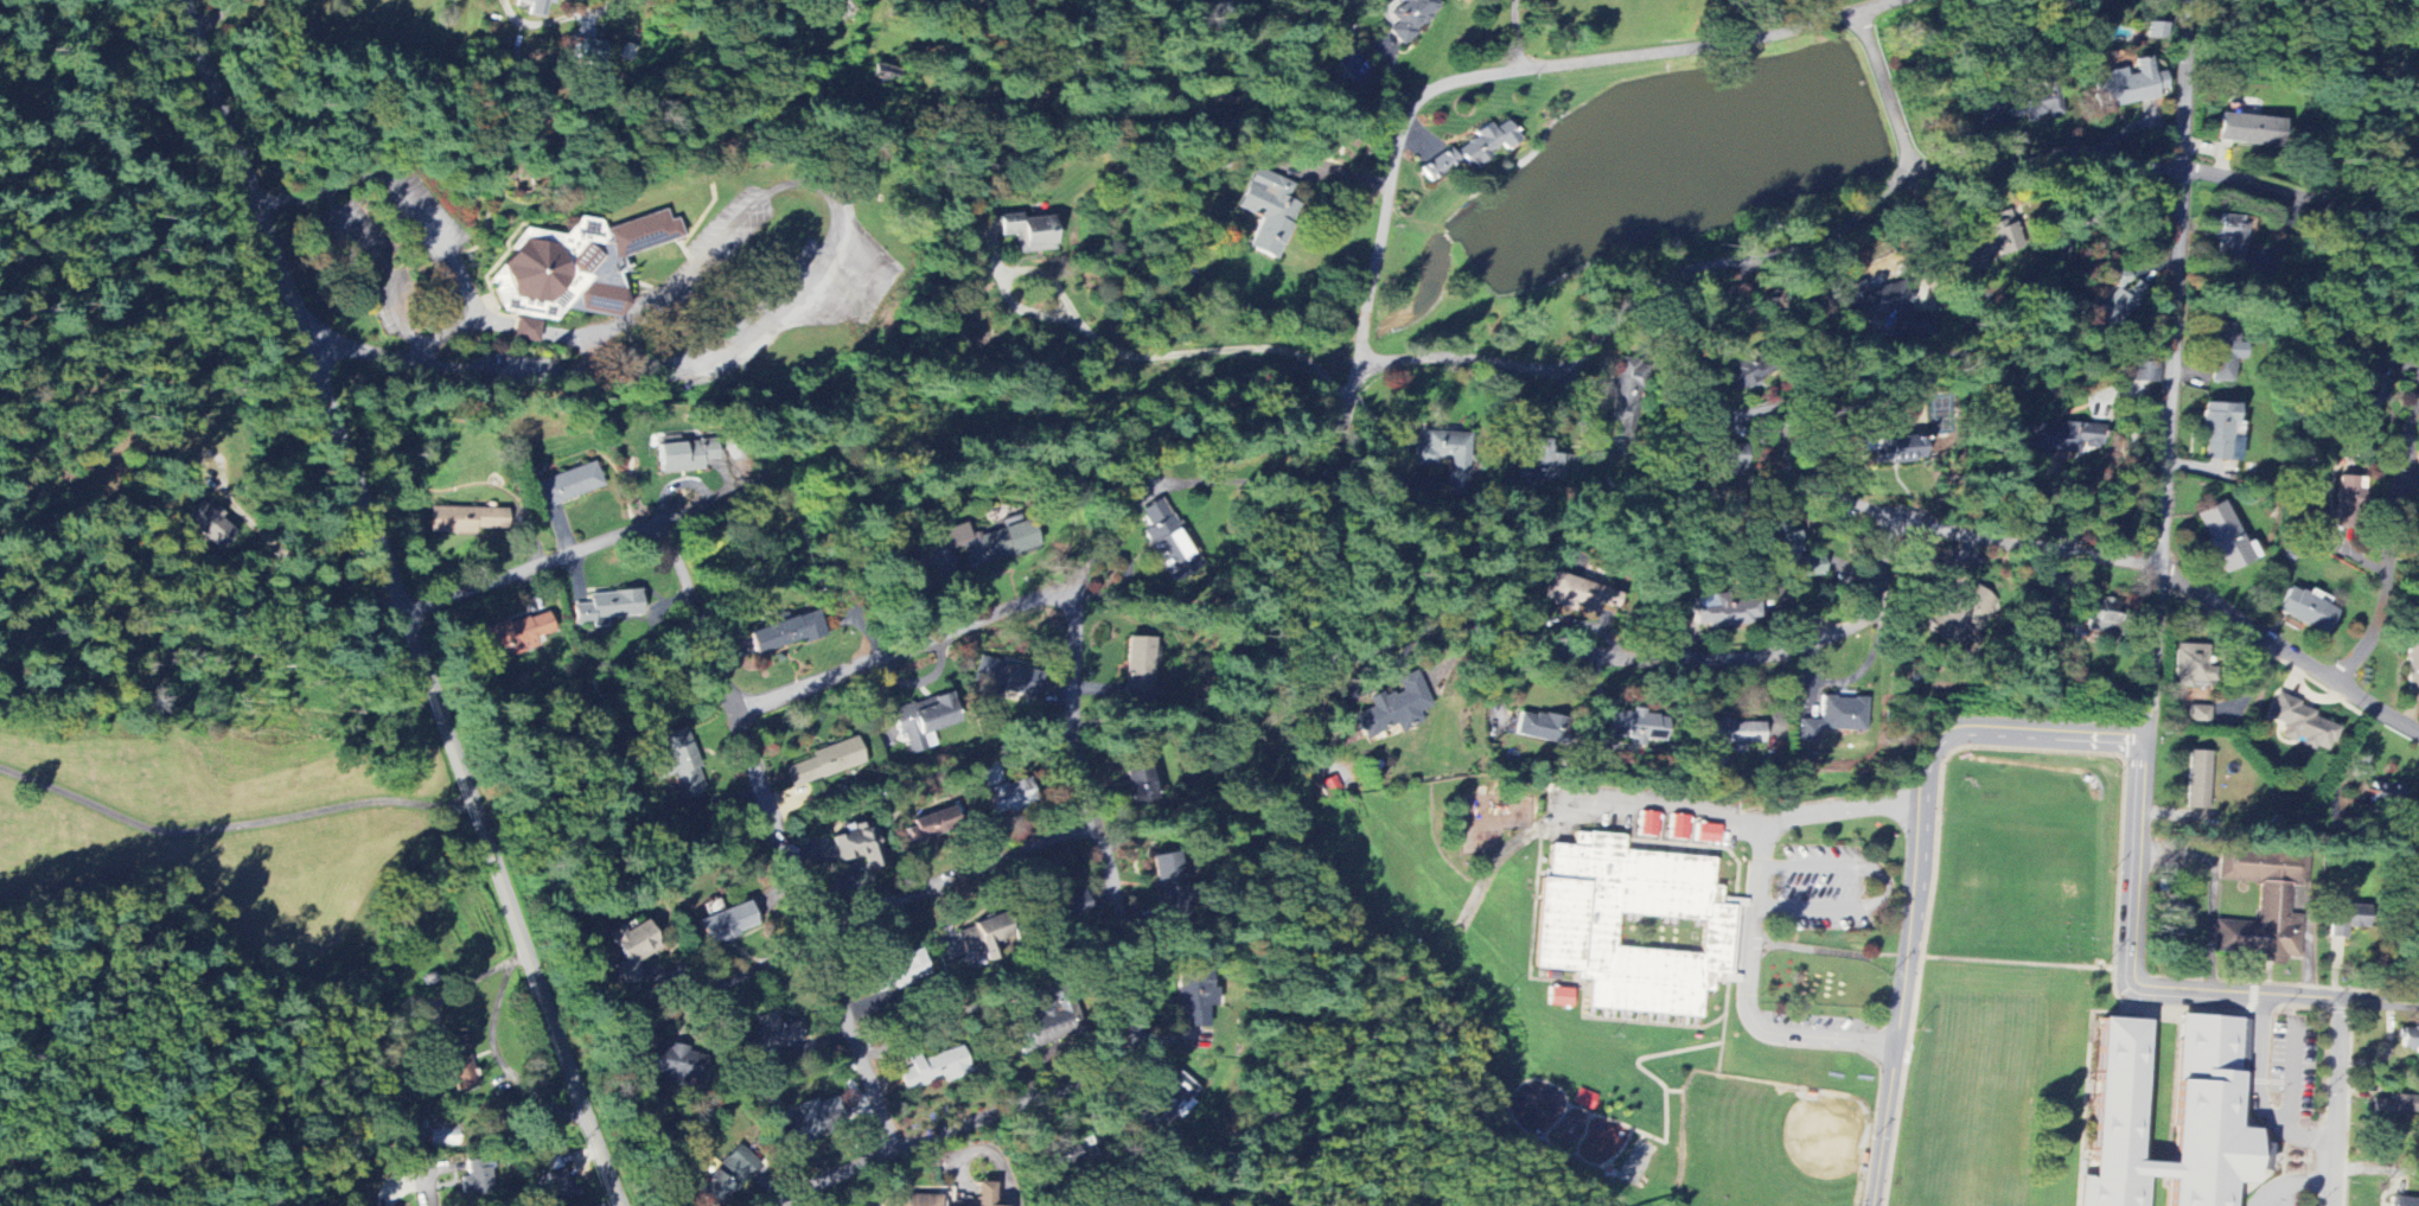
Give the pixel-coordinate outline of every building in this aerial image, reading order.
[(1419,34),(1417,32),(1441,10),(1432,0),(1403,0),(1387,15),(1395,24),(1387,32),(1403,49),(1419,34)] [(2166,41),(2167,25),(2148,25),(2148,40),(2166,41)] [(599,64),(602,42),(579,39),(576,61),(599,64)] [(2104,110),(2170,97),(2162,57),(2134,62),(2137,75),(2126,77),(2125,70),(2104,74),(2106,82),(2099,84),(2104,110)] [(2013,121),(2026,117),(2028,125),(2060,114),(2052,89),(2007,104),(2013,121)] [(2282,147),(2283,119),(2219,116),(2218,144),(2282,147)] [(1457,151),(1471,174),(1493,161),(1488,154),(1501,146),(1504,152),(1520,143),(1508,122),(1494,130),(1490,124),(1474,134),(1477,139),(1457,151)] [(1429,185),(1461,166),(1451,149),(1419,168),(1429,185)] [(1238,210),(1261,219),(1248,250),(1278,262),(1307,191),(1254,169),(1238,210)] [(666,209),(671,221),(679,218),(688,237),(625,257),(630,268),(621,273),(636,305),(620,318),(569,310),(557,323),(504,313),(493,276),(515,254),(516,244),(529,229),(568,236),(585,218),(604,222),(607,230),(666,209)] [(1016,256),(1055,251),(1051,216),(1021,220),(1020,214),(1000,217),(1002,238),(1014,237),(1016,256)] [(1971,273),(1990,266),(1988,261),(2025,248),(2014,216),(1973,230),(1979,248),(1964,254),(1971,273)] [(2245,219),(2219,216),(2214,263),(2240,265),(2245,219)] [(2115,289),(2094,317),(2115,333),(2148,290),(2133,279),(2131,281),(2118,271),(2108,284),(2115,289)] [(1906,292),(1856,283),(1844,285),(1843,296),(1848,323),(1860,324),(1873,321),(1877,337),(1895,334),(1896,323),(1903,315),(1906,292)] [(2210,383),(2233,384),(2233,363),(2243,363),(2243,345),(2235,345),(2236,325),(2211,325),(2210,383)] [(1608,420),(1634,425),(1645,370),(1619,365),(1608,420)] [(2157,383),(2157,366),(2128,366),(2129,383),(2157,383)] [(2231,424),(2237,425),(2238,405),(2203,404),(2202,444),(2206,444),(2205,461),(2229,462),(2231,424)] [(2029,452),(2082,455),(2082,448),(2104,449),(2106,428),(2031,423),(2029,452)] [(1413,465),(1436,466),(1436,460),(1449,460),(1448,498),(1469,499),(1471,433),(1423,432),(1422,446),(1413,446),(1413,465)] [(702,471),(701,462),(721,460),(719,439),(679,443),(679,437),(658,438),(661,475),(702,471)] [(1924,439),(1862,438),(1862,453),(1875,453),(1875,464),(1924,464),(1924,439)] [(1551,441),(1520,440),(1519,483),(1562,484),(1563,454),(1550,454),(1551,441)] [(1748,444),(1715,442),(1714,477),(1746,479),(1748,444)] [(604,490),(596,464),(535,483),(542,509),(604,490)] [(2339,478),(2336,529),(2362,531),(2365,480),(2339,478)] [(2225,575),(2253,561),(2224,501),(2196,515),(2225,575)] [(201,502),(184,521),(216,551),(234,532),(201,502)] [(430,535),(476,536),(476,530),(507,531),(507,510),(431,508),(430,535)] [(1038,548),(1029,516),(1001,524),(1003,530),(970,539),(966,525),(944,531),(950,552),(962,549),(968,568),(1038,548)] [(1142,534),(1174,585),(1201,568),(1169,518),(1142,534)] [(1769,568),(1801,565),(1802,578),(1838,575),(1836,551),(1819,553),(1819,556),(1802,558),(1799,519),(1772,522),(1773,539),(1766,539),(1769,568)] [(1609,589),(1552,574),(1544,603),(1576,612),(1576,609),(1597,615),(1600,603),(1605,605),(1609,589)] [(1926,629),(1951,649),(1970,626),(1978,633),(2001,605),(1967,577),(1926,629)] [(2277,613),(2328,637),(2340,612),(2289,587),(2277,613)] [(641,617),(639,592),(589,594),(590,605),(573,605),(575,626),(593,625),(593,620),(641,617)] [(1756,626),(1754,595),(1694,598),(1696,626),(1706,626),(1706,629),(1756,626)] [(2088,601),(2087,633),(2121,633),(2122,602),(2088,601)] [(481,632),(488,655),(507,650),(509,658),(537,649),(534,639),(553,633),(546,612),(481,632)] [(748,633),(755,657),(824,636),(817,612),(748,633)] [(2081,620),(2063,620),(2063,639),(2081,640),(2081,620)] [(2408,636),(2408,695),(2418,695),(2418,636),(2408,636)] [(1123,704),(1151,705),(1154,639),(1126,638),(1123,704)] [(2211,647),(2176,646),(2175,689),(2209,690),(2211,647)] [(1037,700),(1044,674),(979,658),(973,684),(1037,700)] [(1364,741),(1396,726),(1399,734),(1424,724),(1419,713),(1432,707),(1417,671),(1396,680),(1401,691),(1383,699),(1380,693),(1367,699),(1371,709),(1353,716),(1364,741)] [(2097,694),(2114,694),(2115,678),(2098,677),(2097,694)] [(893,713),(908,757),(928,750),(923,735),(961,723),(951,693),(893,713)] [(1869,699),(1822,697),(1821,721),(1800,720),(1799,744),(1818,745),(1819,731),(1867,732),(1869,699)] [(2266,720),(2284,726),(2280,739),(2298,745),(2297,747),(2314,753),(2315,748),(2330,753),(2341,722),(2273,699),(2266,720)] [(2188,726),(2209,727),(2210,707),(2189,707),(2188,726)] [(1567,720),(1520,711),(1515,736),(1562,745),(1567,720)] [(1765,744),(1764,724),(1732,724),(1732,720),(1704,720),(1705,764),(1718,764),(1717,745),(1765,744)] [(656,738),(665,763),(652,768),(657,783),(672,777),(681,801),(707,792),(684,728),(656,738)] [(865,766),(858,741),(783,764),(790,788),(865,766)] [(2209,811),(2211,753),(2188,752),(2186,810),(2209,811)] [(1123,767),(1134,807),(1156,800),(1145,761),(1123,767)] [(977,768),(991,817),(1035,805),(1028,779),(1004,785),(998,763),(977,768)] [(1342,792),(1337,777),(1319,784),(1324,799),(1342,792)] [(2404,788),(2373,783),(2370,803),(2401,809),(2404,788)] [(955,830),(946,810),(904,828),(912,848),(955,830)] [(1657,839),(1659,815),(1641,813),(1639,837),(1657,839)] [(1669,841),(1688,841),(1688,817),(1670,816),(1669,841)] [(873,827),(865,830),(864,825),(830,836),(839,865),(863,857),(867,872),(885,867),(873,827)] [(1694,843),(1719,844),(1720,826),(1695,825),(1694,843)] [(1550,846),(1546,883),(1538,882),(1530,970),(1589,975),(1587,1009),(1698,1020),(1702,982),(1722,984),(1723,978),(1727,978),(1732,906),(1706,904),(1710,861),(1620,853),(1621,838),(1575,834),(1574,848),(1550,846)] [(2214,952),(2256,955),(2255,963),(2286,964),(2286,957),(2302,958),(2308,855),(2220,851),(2218,882),(2260,884),(2258,923),(2215,921),(2214,952)] [(1161,903),(1186,898),(1177,853),(1153,858),(1161,903)] [(1050,903),(1058,924),(1090,912),(1082,891),(1050,903)] [(706,947),(757,929),(749,903),(697,921),(706,947)] [(2330,938),(2348,938),(2349,929),(2371,929),(2372,907),(2331,906),(2330,938)] [(983,952),(987,963),(1009,955),(1005,944),(1011,941),(1002,916),(956,933),(965,958),(983,952)] [(608,934),(621,963),(617,965),(618,985),(639,984),(638,961),(660,951),(647,922),(623,933),(621,929),(608,934)] [(931,977),(922,950),(900,957),(902,963),(882,969),(889,991),(931,977)] [(1209,1005),(1214,1005),(1214,972),(1177,972),(1177,1014),(1184,1014),(1184,1029),(1209,1029),(1209,1005)] [(1548,1007),(1572,1008),(1572,990),(1548,990),(1548,1007)] [(1019,1051),(1075,1040),(1069,1010),(1014,1020),(1019,1051)] [(737,1037),(745,1060),(804,1042),(797,1022),(780,1027),(776,1013),(755,1019),(759,1030),(737,1037)] [(2167,1205),(2224,1205),(2226,1181),(2248,1183),(2252,1127),(2232,1125),(2240,1020),(2181,1015),(2167,1205)] [(2086,1175),(2079,1174),(2076,1205),(2144,1205),(2147,1163),(2131,1162),(2142,1020),(2098,1016),(2086,1175)] [(2401,1029),(2400,1049),(2415,1049),(2415,1055),(2418,1055),(2418,1030),(2401,1029)] [(480,1086),(464,1036),(439,1044),(452,1084),(455,1083),(458,1093),(480,1086)] [(921,1060),(919,1055),(909,1058),(912,1068),(899,1072),(906,1093),(970,1072),(962,1047),(921,1060)] [(1169,1112),(1178,1120),(1193,1103),(1188,1099),(1197,1089),(1177,1071),(1135,1119),(1150,1133),(1169,1112)] [(1593,1111),(1598,1096),(1579,1090),(1574,1105),(1593,1111)] [(796,1105),(799,1116),(779,1123),(789,1149),(827,1136),(822,1121),(842,1114),(836,1097),(818,1104),(816,1098),(796,1105)] [(2418,1114),(2418,1098),(2372,1097),(2372,1113),(2418,1114)] [(1046,1157),(1062,1174),(1081,1157),(1065,1139),(1046,1157)] [(710,1177),(695,1190),(708,1205),(715,1205),(759,1170),(739,1144),(705,1171),(710,1177)] [(466,1162),(466,1178),(461,1178),(461,1195),(489,1195),(489,1161),(466,1162)] [(555,1205),(576,1198),(565,1167),(544,1175),(555,1205)] [(995,1183),(978,1182),(977,1205),(994,1205),(995,1183)] [(942,1196),(897,1194),(896,1205),(942,1205),(942,1196)]
